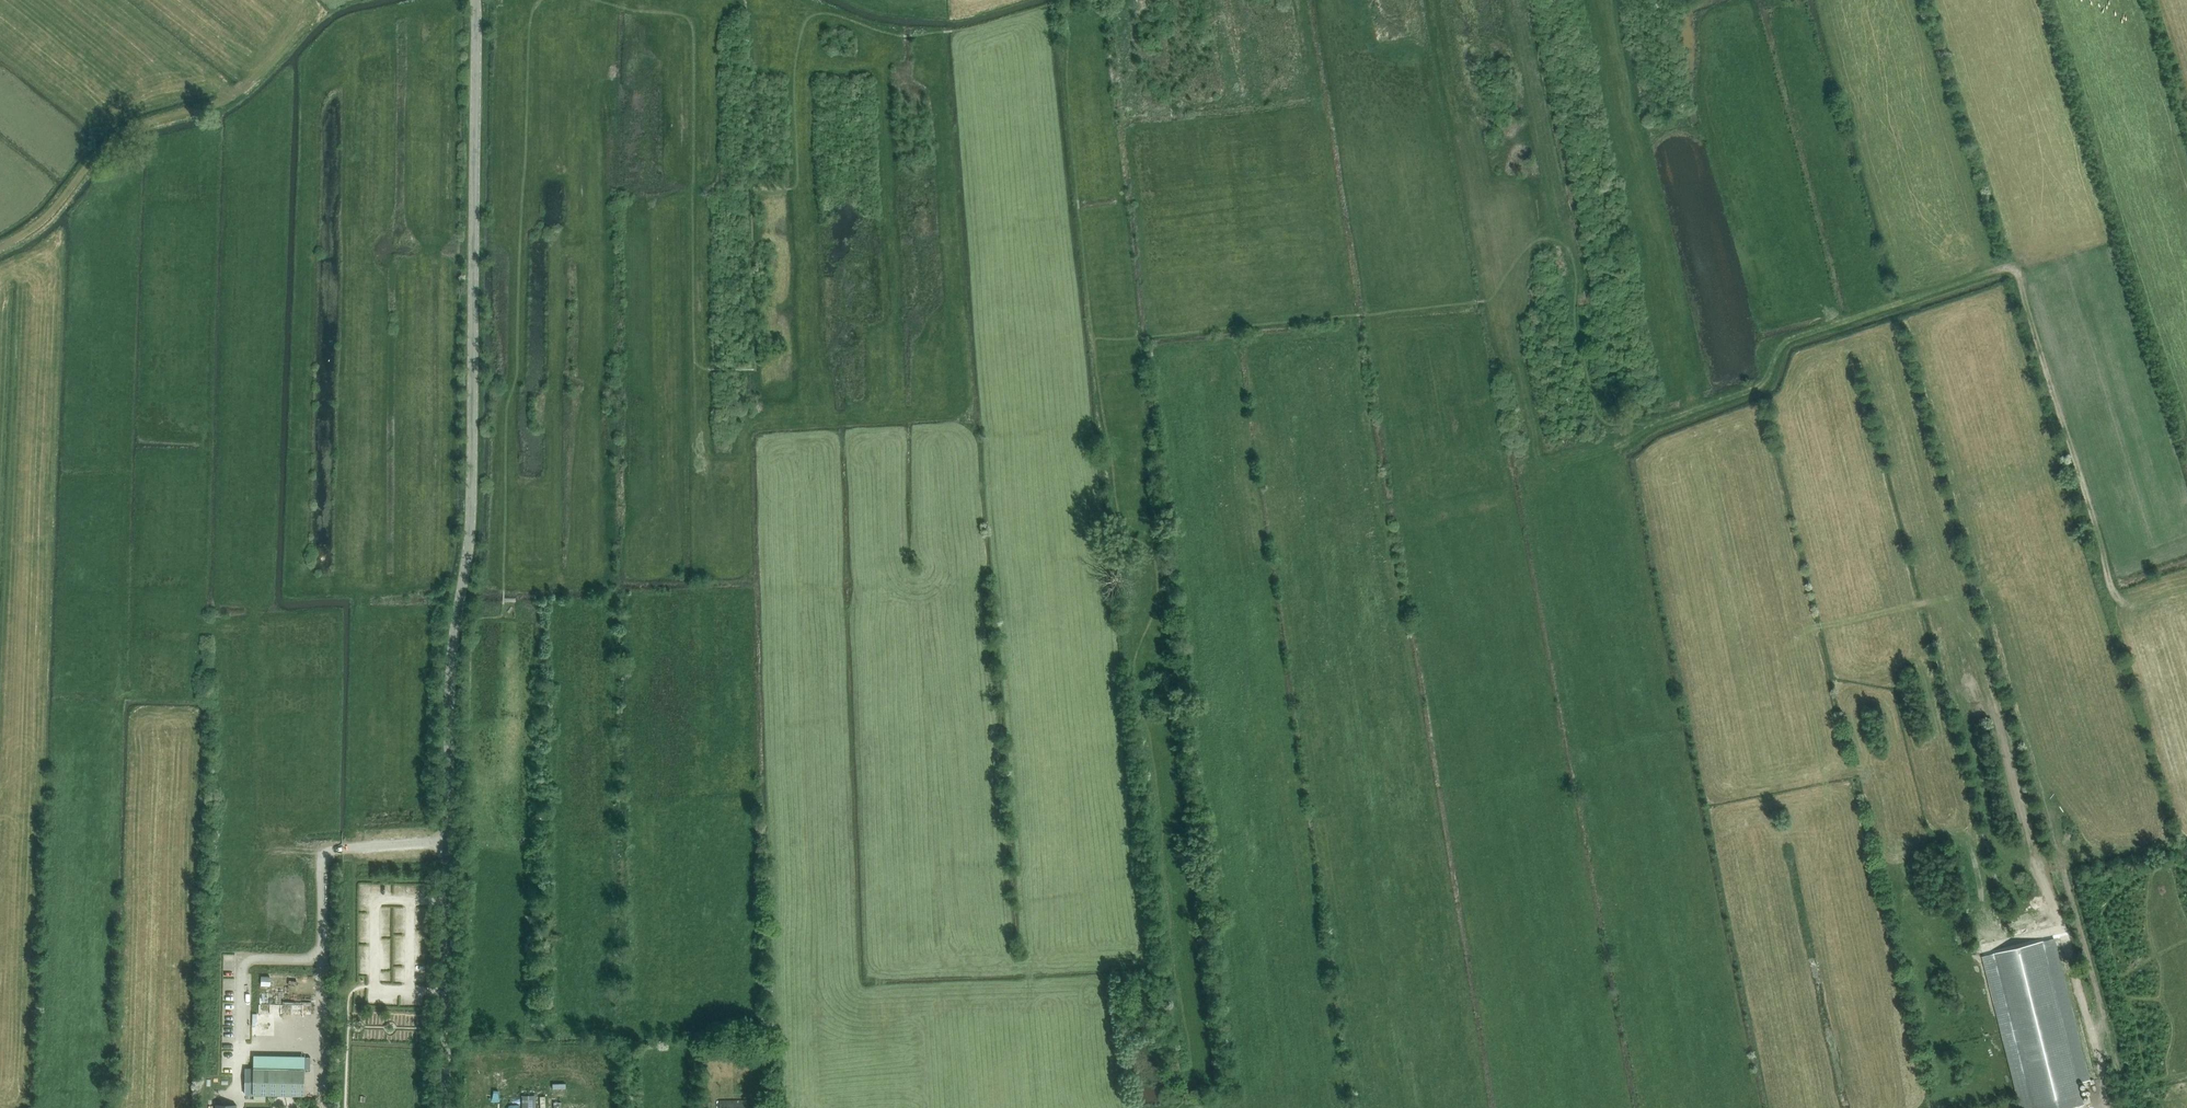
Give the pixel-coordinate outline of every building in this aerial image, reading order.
[(2032,1107),(2068,1107),(2084,1104),(2043,941),(1994,953),(2032,1107)] [(253,1094),(304,1094),(304,1069),(254,1068),(253,1094)] [(522,1107),(535,1107),(535,1095),(522,1095),(522,1107)] [(719,1100),(719,1107),(755,1107),(755,1100),(719,1100)]
